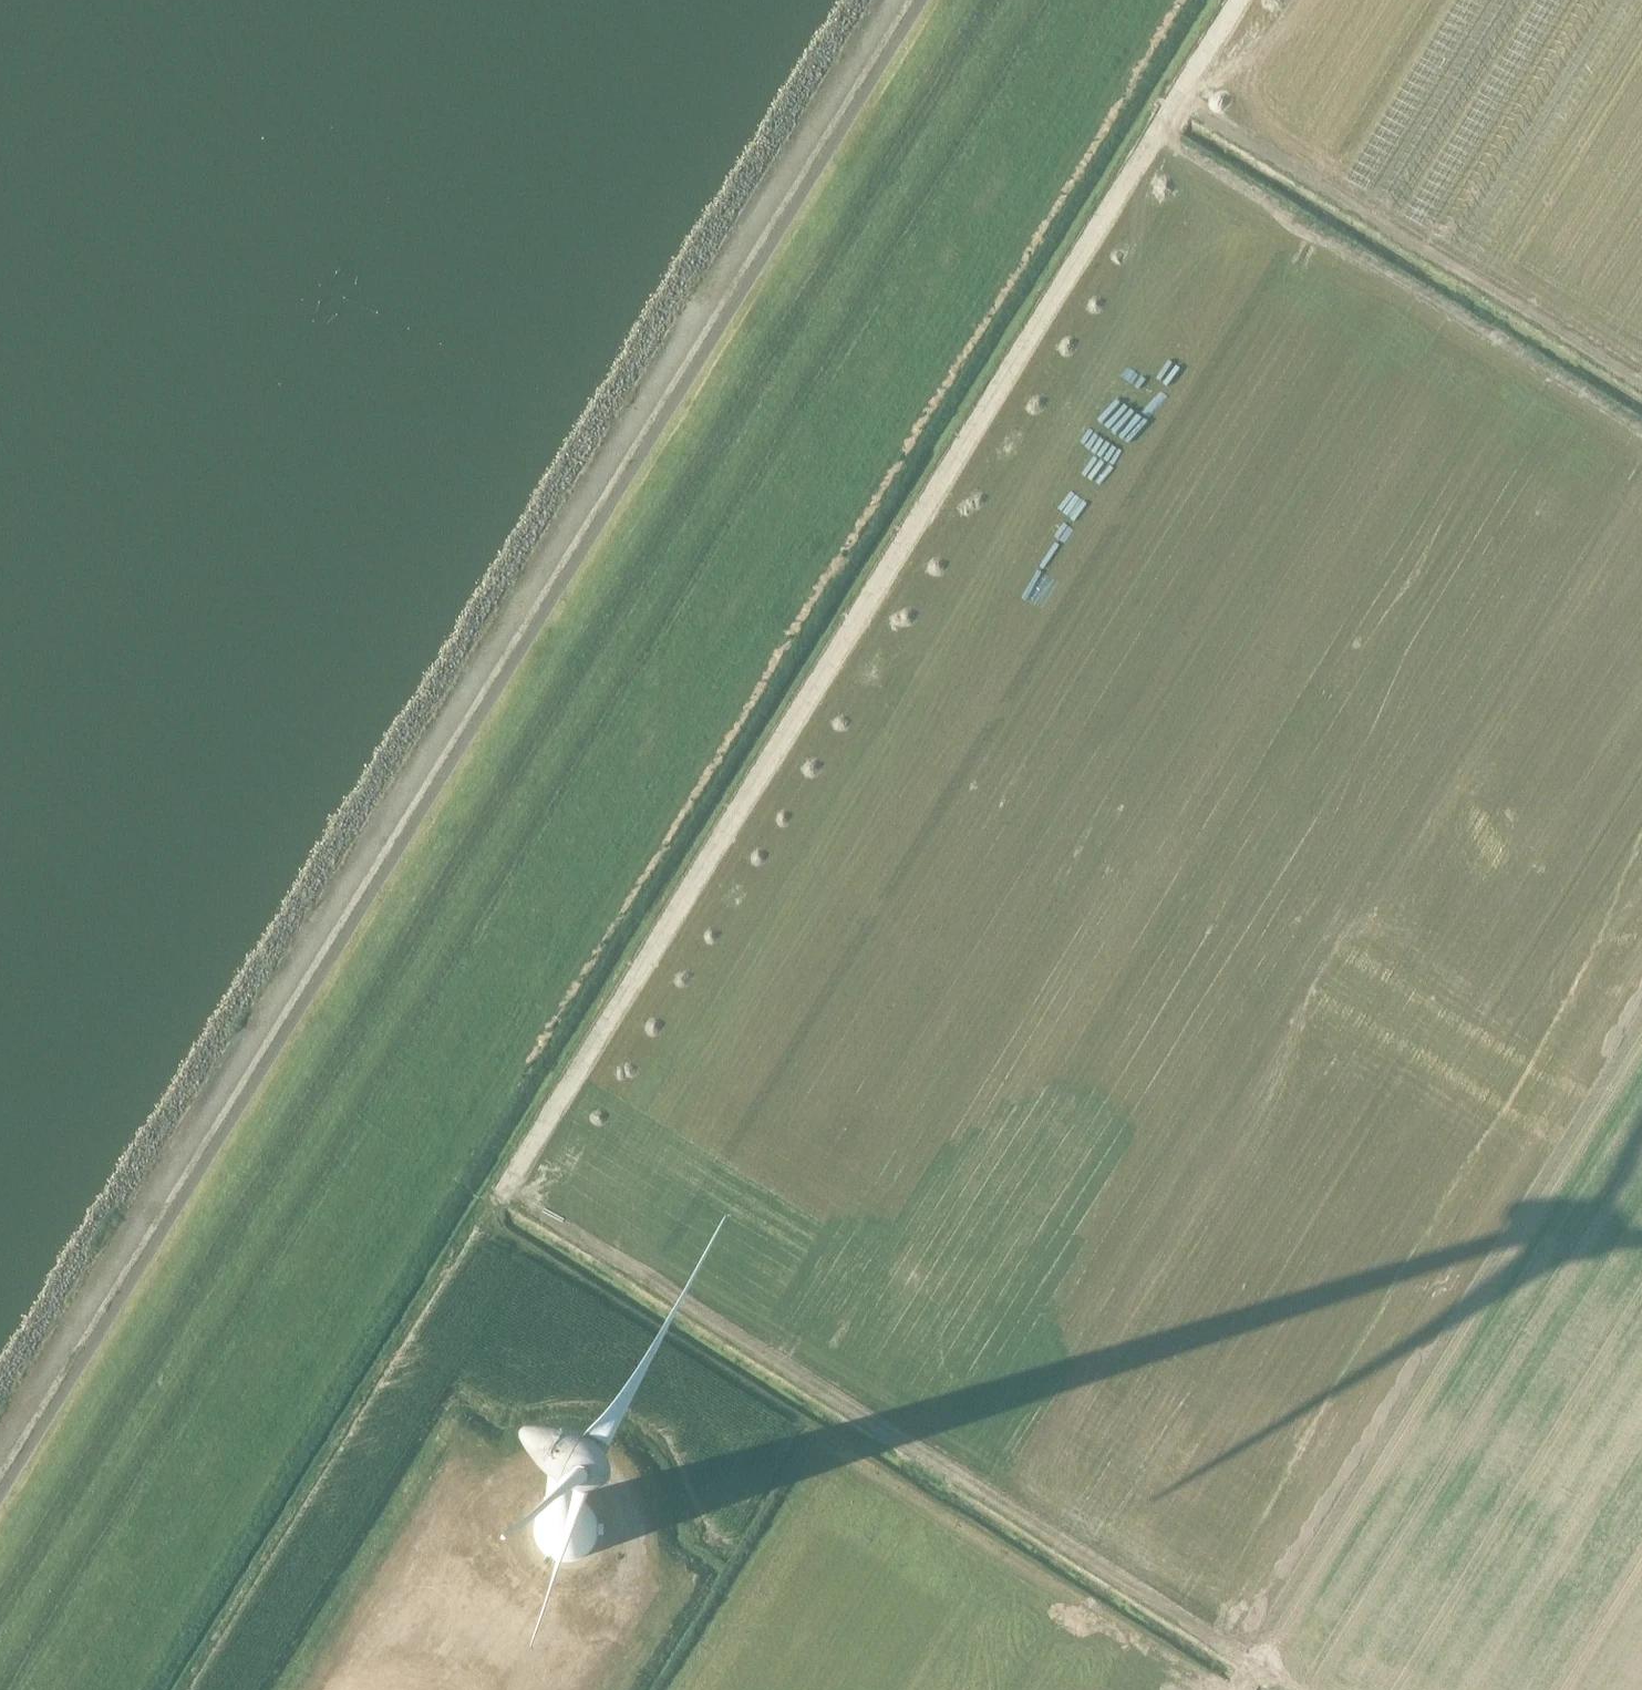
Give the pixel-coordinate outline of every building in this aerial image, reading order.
[(530,1523),(529,1533),(530,1543),(535,1553),(541,1561),(550,1566),(560,1569),(571,1569),(580,1566),(589,1561),(596,1553),(600,1543),(602,1533),(600,1523),(596,1513),(589,1506),(580,1500),(571,1497),(560,1497),(550,1500),(541,1506),(535,1513),(530,1523)]
